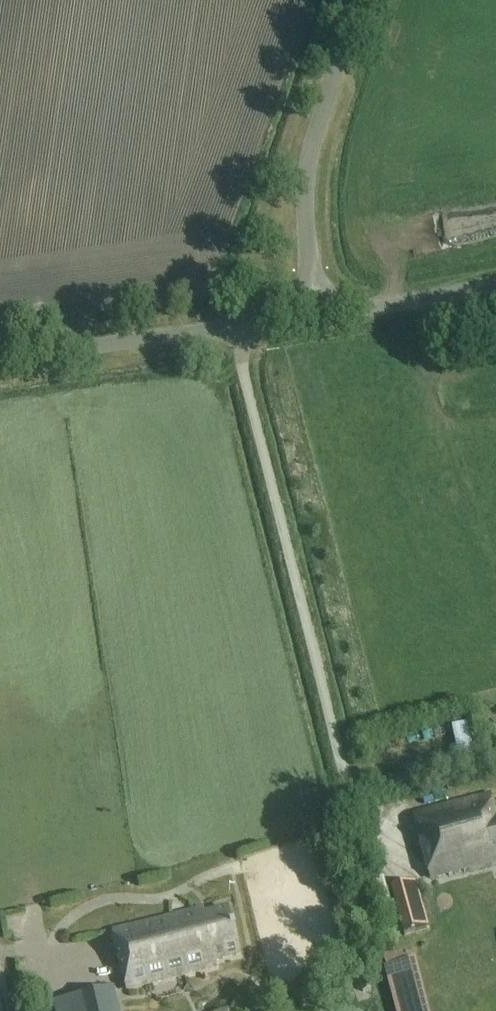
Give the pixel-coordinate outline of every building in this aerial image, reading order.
[(493,795),(417,815),(434,879),(495,862),(495,804),(493,795)] [(416,881),(390,888),(403,934),(429,927),(416,881)] [(216,914),(215,908),(116,933),(131,991),(222,969),(220,961),(243,955),(232,911),(216,914)] [(386,967),(384,967),(392,996),(416,989),(409,961),(405,962),(386,967)] [(71,996),(74,1010),(119,1010),(112,986),(71,996)]
